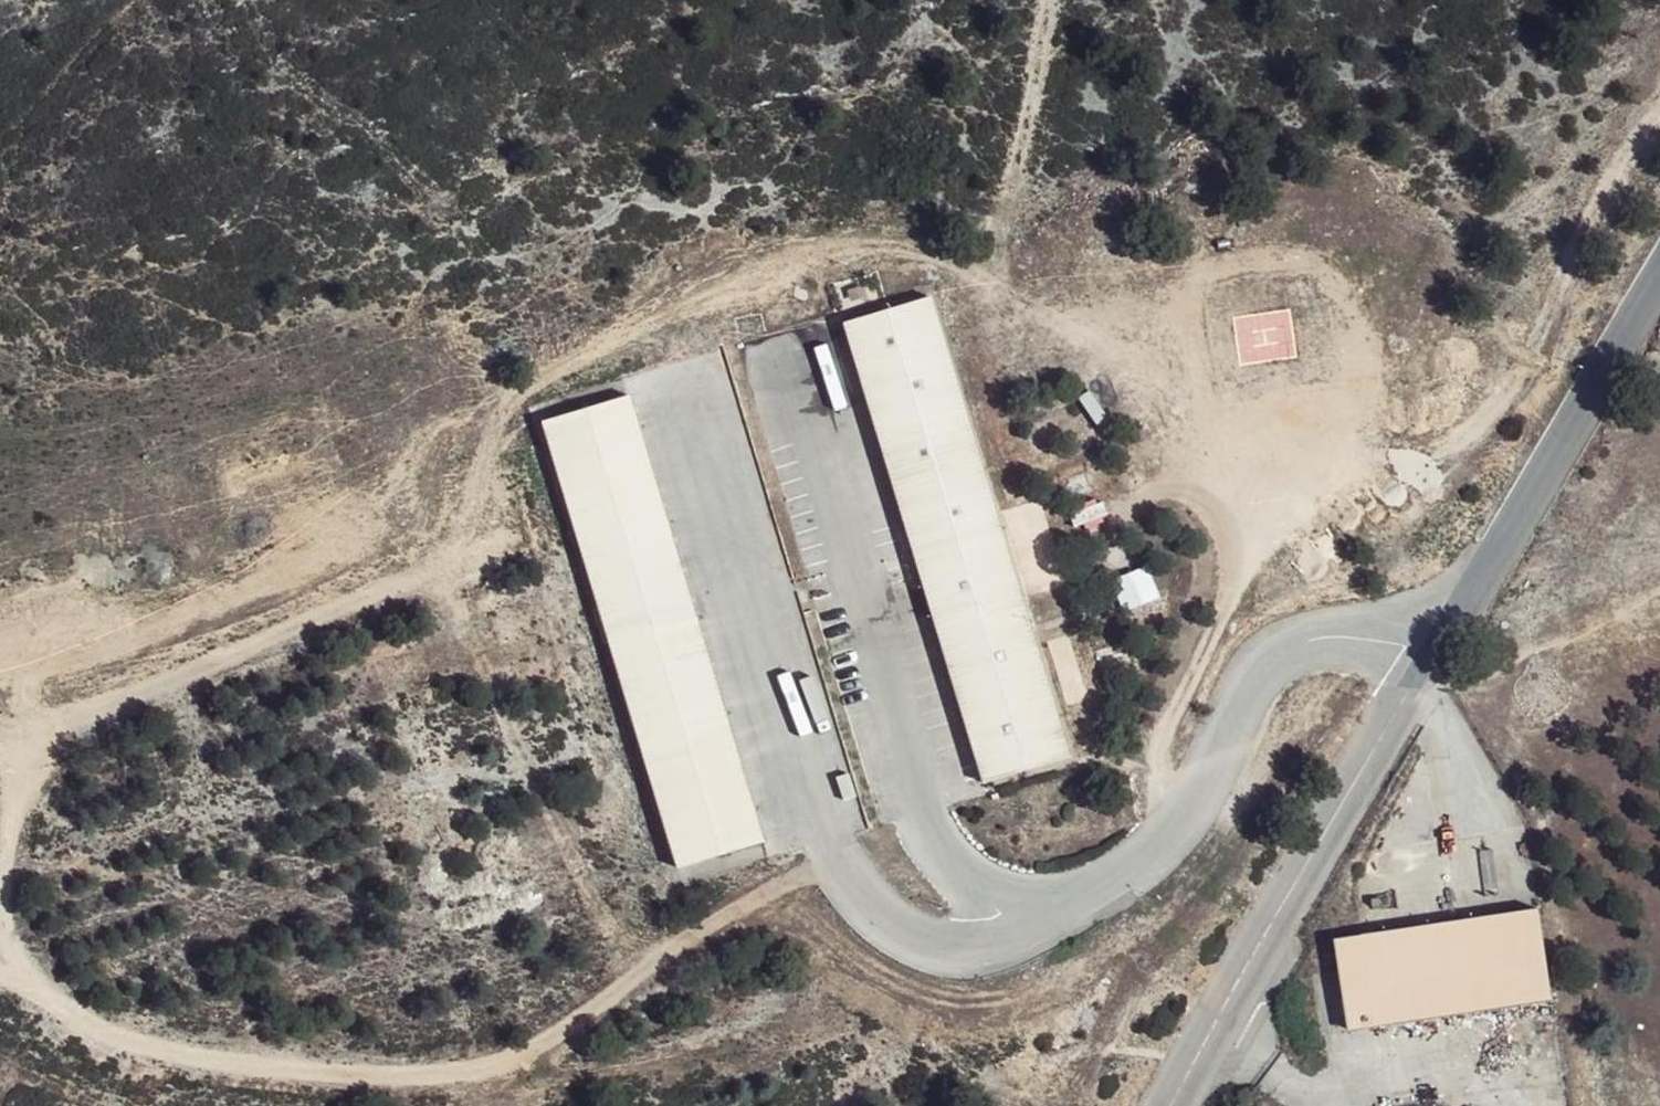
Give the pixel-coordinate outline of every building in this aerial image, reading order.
[(1075,752),(947,297),(854,324),(986,779),(1075,752)] [(772,842),(639,391),(559,415),(683,866),(772,842)] [(1561,903),(1335,940),(1352,1040),(1576,1004),(1561,903)]
